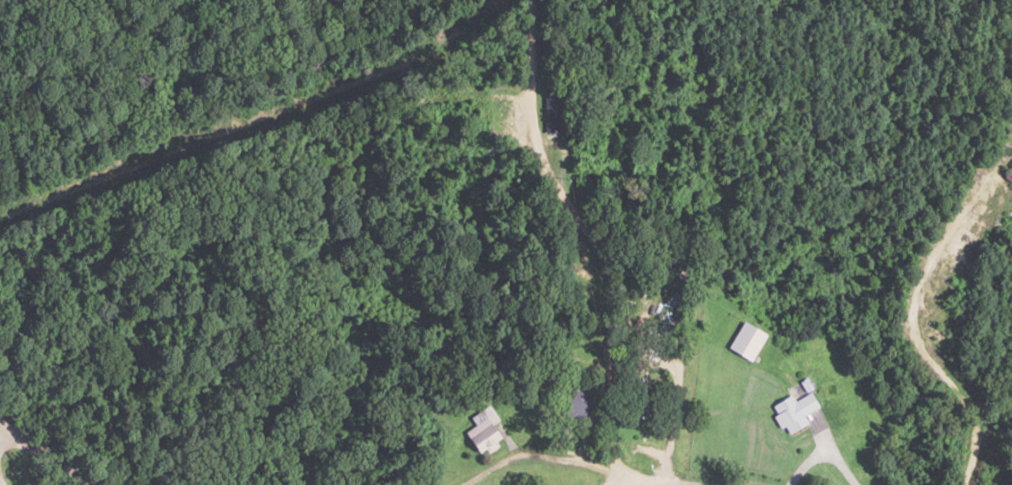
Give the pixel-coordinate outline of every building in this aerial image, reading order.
[(545,117),(543,131),(558,132),(559,119),(545,117)] [(766,335),(743,321),(727,347),(750,362),(766,335)] [(561,416),(582,421),(588,396),(567,391),(561,416)] [(802,412),(815,407),(810,394),(793,400),(791,396),(773,404),(777,414),(776,414),(785,435),(808,425),(802,412)] [(502,438),(490,421),(492,420),(484,409),(473,417),(477,423),(463,433),(479,455),(502,438)]
